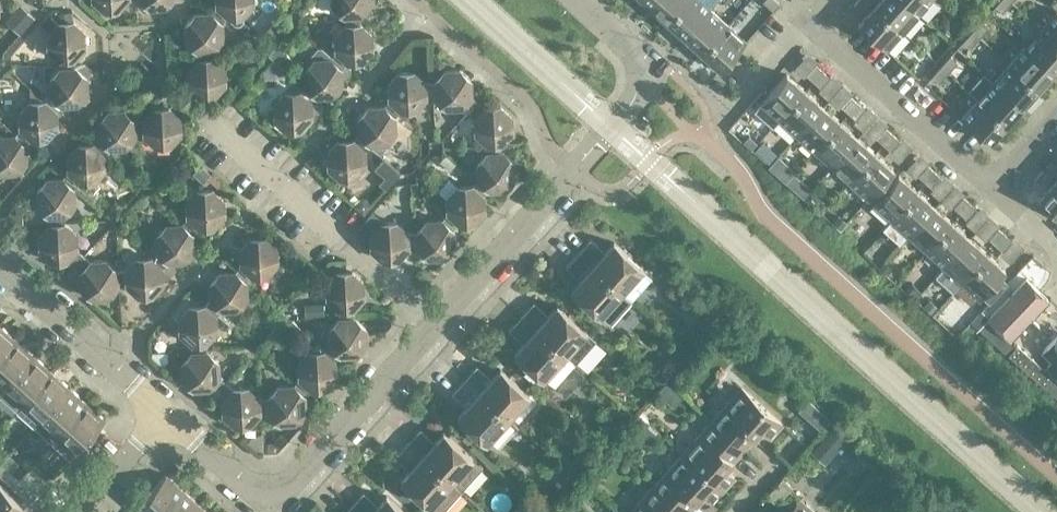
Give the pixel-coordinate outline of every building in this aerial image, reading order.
[(7,18),(25,30),(37,12),(19,0),(7,18)] [(102,9),(117,8),(124,0),(92,0),(102,9)] [(215,5),(226,16),(242,15),(252,3),(252,0),(215,0),(215,5)] [(332,5),(344,15),(359,15),(369,3),(369,0),(332,0),(332,5)] [(649,4),(667,20),(685,0),(653,0),(649,4)] [(667,20),(684,35),(710,7),(702,0),(685,0),(667,20)] [(777,0),(763,0),(773,9),(779,2),(777,0)] [(868,0),(856,0),(853,3),(862,10),(870,1),(868,0)] [(904,0),(878,0),(874,4),(902,30),(918,12),(904,0)] [(918,12),(929,0),(904,0),(918,12)] [(1010,0),(999,0),(995,5),(1004,13),(1013,3),(1010,0)] [(902,30),(874,4),(857,23),(886,48),(902,30)] [(185,39),(196,50),(211,49),(222,37),(221,22),(226,16),(215,5),(209,12),(194,13),(184,24),(185,39)] [(710,7),(684,35),(702,51),(727,23),(710,7)] [(1041,27),(1056,42),(1056,9),(1041,27)] [(58,12),(57,21),(46,32),(47,48),(59,58),(59,67),(74,66),(74,57),(84,46),(83,31),(72,20),(71,12),(58,12)] [(359,15),(344,15),(344,24),(334,36),(335,51),(346,61),(361,60),(371,49),(371,33),(359,23),(359,15)] [(991,28),(982,19),(972,29),(982,38),(991,28)] [(727,23),(702,51),(703,53),(701,55),(701,58),(702,62),(705,65),(709,65),(712,64),(714,62),(720,68),(746,39),(727,23)] [(1041,27),(1025,45),(1053,70),(1056,66),(1056,42),(1041,27)] [(982,38),(972,29),(963,40),(973,48),(982,38)] [(1025,45),(1009,62),(1037,88),(1053,70),(1025,45)] [(310,54),(315,58),(313,58),(303,70),(304,85),(315,95),(331,94),(341,83),(340,67),(346,61),(335,51),(331,55),(322,47),(317,47),(310,54)] [(211,49),(196,50),(197,58),(187,70),(187,85),(199,95),(214,94),(224,83),(223,68),(212,57),(211,49)] [(254,65),(260,64),(263,63),(261,52),(251,53),(254,65)] [(960,63),(950,54),(941,65),(950,73),(960,63)] [(274,58),(263,70),(264,78),(285,76),(285,68),(274,58)] [(1037,88),(1009,62),(993,80),(1022,105),(1037,88)] [(813,80),(822,69),(815,63),(806,74),(813,80)] [(950,73),(941,65),(932,75),(941,83),(950,73)] [(74,66),(59,67),(49,78),(50,94),(44,100),(55,110),(61,103),(76,103),(87,91),(86,76),(74,66)] [(443,69),(433,81),(433,96),(445,106),(460,105),(467,111),(477,100),(470,94),(470,79),(458,69),(443,69)] [(820,86),(829,76),(822,69),(813,80),(820,86)] [(387,83),(388,99),(399,109),(415,108),(425,96),(433,96),(433,81),(424,81),(413,71),(397,72),(387,83)] [(761,101),(779,117),(804,89),(786,73),(761,101)] [(993,80),(978,98),(1006,123),(1022,105),(993,80)] [(310,101),(315,95),(304,85),(298,92),(283,92),(273,104),(274,119),(285,129),(300,128),(311,117),(310,101)] [(29,86),(30,100),(29,101),(18,112),(19,127),(13,134),(25,144),(31,137),(46,137),(56,125),(55,110),(44,100),(29,86)] [(804,89),(779,117),(797,133),(822,105),(804,89)] [(848,111),(858,101),(851,95),(841,105),(848,111)] [(1006,123),(978,98),(961,116),(990,141),(1006,123)] [(357,117),(358,133),(369,143),(368,144),(377,151),(383,151),(386,148),(385,141),(394,131),(393,115),(399,109),(388,99),(382,105),(367,106),(357,117)] [(484,106),(477,100),(467,111),(474,117),(474,133),(486,143),(501,142),(511,131),(510,115),(499,105),(484,106)] [(855,117),(865,107),(858,101),(848,111),(855,117)] [(822,105),(797,133),(814,149),(840,121),(822,105)] [(142,118),(133,119),(134,134),(143,133),(154,144),(170,143),(180,132),(179,116),(168,106),(152,107),(142,118)] [(97,136),(92,143),(103,153),(109,146),(124,145),(134,134),(133,119),(122,109),(107,109),(97,121),(97,136)] [(744,133),(751,125),(742,116),(734,125),(744,133)] [(840,121),(814,149),(832,165),(857,136),(840,121)] [(890,149),(900,138),(886,126),(876,136),(890,149)] [(363,149),(368,144),(369,143),(358,133),(352,139),(336,140),(326,151),(327,167),(338,177),(354,176),(364,165),(363,149)] [(0,171),(15,171),(26,159),(25,144),(13,134),(0,134),(0,171)] [(857,136),(832,165),(850,181),(875,152),(857,136)] [(756,150),(773,158),(779,146),(761,138),(756,150)] [(501,142),(486,143),(486,152),(476,163),(477,178),(488,188),(503,187),(514,176),(513,161),(501,151),(501,142)] [(67,170),(61,177),(73,187),(73,186),(81,191),(87,191),(91,187),(90,180),(94,179),(104,168),(103,153),(92,143),(76,143),(66,155),(67,170)] [(779,152),(770,161),(803,193),(812,184),(779,152)] [(875,152),(850,181),(868,197),(893,169),(875,152)] [(313,167),(318,162),(311,155),(306,160),(313,167)] [(385,156),(377,166),(392,178),(400,168),(385,156)] [(1056,168),(1056,164),(1051,159),(1043,168),(1051,175),(1056,168)] [(925,180),(934,169),(927,163),(918,174),(925,180)] [(203,182),(211,173),(200,164),(193,172),(203,182)] [(1051,175),(1043,168),(1035,177),(1043,184),(1051,175)] [(932,186),(941,176),(934,169),(925,180),(932,186)] [(898,173),(873,201),(891,218),(916,189),(898,173)] [(48,214),(48,223),(64,222),(63,213),(74,202),(73,187),(61,177),(46,177),(36,189),(37,204),(48,214)] [(471,185),(456,185),(448,179),(438,190),(445,197),(446,212),(458,222),(473,221),(483,210),(482,195),(488,188),(477,178),(471,185)] [(1055,179),(1038,197),(1056,214),(1056,181),(1055,179)] [(186,216),(181,222),(192,232),(198,226),(213,225),(223,214),(223,198),(211,188),(196,189),(186,201),(186,216)] [(900,243),(909,233),(934,205),(916,189),(891,218),(882,228),(900,243)] [(960,211),(969,201),(962,195),(953,205),(960,211)] [(967,217),(976,207),(969,201),(960,211),(967,217)] [(934,205),(909,233),(926,249),(952,221),(934,205)] [(425,219),(415,231),(416,246),(427,256),(442,255),(453,244),(452,229),(458,222),(446,212),(441,219),(425,219)] [(407,246),(416,246),(415,231),(406,232),(395,221),(379,222),(369,233),(370,249),(382,259),(397,258),(407,246)] [(952,221),(926,249),(944,265),(969,237),(952,221)] [(64,222),(48,223),(38,234),(39,250),(51,260),(66,259),(73,265),(83,254),(76,248),(75,232),(64,222)] [(156,250),(150,256),(162,266),(168,260),(183,259),(193,248),(192,232),(181,222),(165,223),(155,235),(156,250)] [(1002,249),(1011,239),(997,226),(988,236),(1002,249)] [(241,264),(235,270),(246,280),(252,274),(267,273),(277,262),(277,246),(265,236),(250,237),(240,249),(241,264)] [(589,237),(577,251),(631,299),(651,276),(613,240),(604,250),(589,237)] [(969,237),(944,265),(961,281),(987,253),(969,237)] [(631,299),(577,251),(564,265),(579,278),(570,288),(600,314),(601,313),(610,322),(631,299)] [(1007,283),(999,275),(1005,269),(987,253),(961,281),(954,289),(972,305),(981,295),(990,303),(1007,283)] [(89,260),(83,254),(73,265),(79,271),(80,286),(92,297),(107,296),(117,284),(116,269),(105,259),(89,260)] [(125,268),(116,269),(117,284),(126,284),(137,294),(152,293),(163,282),(162,266),(150,256),(135,257),(125,268)] [(210,298),(204,304),(215,314),(221,308),(237,307),(247,296),(246,280),(235,270),(219,271),(209,282),(210,298)] [(338,308),(338,317),(353,316),(353,307),(363,296),(362,281),(351,270),(335,271),(325,283),(326,298),(338,308)] [(1049,296),(1027,275),(986,317),(1011,338),(1049,296)] [(325,313),(325,299),(307,299),(307,313),(325,313)] [(533,301),(520,314),(574,362),(594,339),(556,304),(547,314),(533,301)] [(191,342),(191,351),(206,350),(206,341),(216,330),(215,314),(204,304),(189,305),(179,316),(179,332),(191,342)] [(574,362),(520,314),(508,328),(522,342),(514,351),(543,378),(544,376),(554,385),(574,362)] [(329,343),(323,350),(334,360),(340,353),(355,353),(366,341),(365,326),(353,316),(338,317),(328,328),(329,343)] [(15,339),(0,325),(0,356),(15,339)] [(33,355),(15,339),(0,356),(0,392),(33,355)] [(1017,343),(1007,354),(1043,386),(1053,375),(1017,343)] [(206,350),(191,351),(181,362),(182,377),(193,388),(208,387),(215,393),(225,381),(218,375),(218,360),(206,350)] [(299,377),(293,384),(304,394),(310,388),(325,387),(335,375),(334,360),(323,350),(308,351),(298,362),(299,377)] [(51,371),(33,355),(0,392),(0,396),(16,410),(51,371)] [(476,364),(464,378),(508,417),(528,394),(499,367),(491,377),(476,364)] [(42,416),(68,386),(51,371),(16,410),(33,425),(42,416)] [(508,417),(464,378),(451,392),(466,405),(457,415),(486,441),(508,417)] [(232,387),(225,381),(215,393),(222,398),(222,414),(234,424),(249,423),(259,412),(258,397),(247,386),(232,387)] [(267,396),(258,397),(259,412),(268,411),(279,422),(295,421),(305,409),(304,394),(293,384),(292,384),(277,385),(267,396)] [(68,386),(42,416),(60,432),(86,402),(68,386)] [(742,386),(712,420),(743,448),(762,428),(771,436),(783,423),(742,386)] [(825,425),(832,415),(810,398),(802,408),(825,425)] [(86,402),(60,432),(78,448),(104,419),(86,402)] [(743,448),(712,420),(682,452),(723,488),(734,476),(726,468),(743,448)] [(837,422),(813,447),(827,460),(850,435),(837,422)] [(419,427),(407,441),(461,490),(482,466),(443,431),(434,440),(419,427)] [(258,450),(263,450),(276,450),(276,449),(278,449),(277,441),(275,441),(265,441),(265,434),(263,434),(263,432),(253,434),(247,440),(258,450)] [(407,441),(394,455),(409,468),(400,478),(438,511),(442,511),(461,490),(407,441)] [(682,452),(653,485),(684,511),(686,511),(703,493),(712,501),(723,488),(682,452)] [(42,489),(24,472),(19,478),(11,470),(0,460),(0,474),(4,478),(31,502),(42,489)] [(588,470),(581,478),(591,487),(598,479),(588,470)] [(139,503),(149,511),(164,511),(184,490),(165,473),(139,503)] [(877,480),(874,491),(890,496),(893,484),(877,480)] [(0,484),(0,511),(14,511),(22,503),(0,484)] [(629,511),(684,511),(653,485),(629,511)] [(164,511),(196,511),(201,506),(184,490),(164,511)] [(350,505),(358,511),(405,511),(386,494),(377,504),(363,491),(350,505)] [(788,511),(816,511),(801,498),(788,511)]
